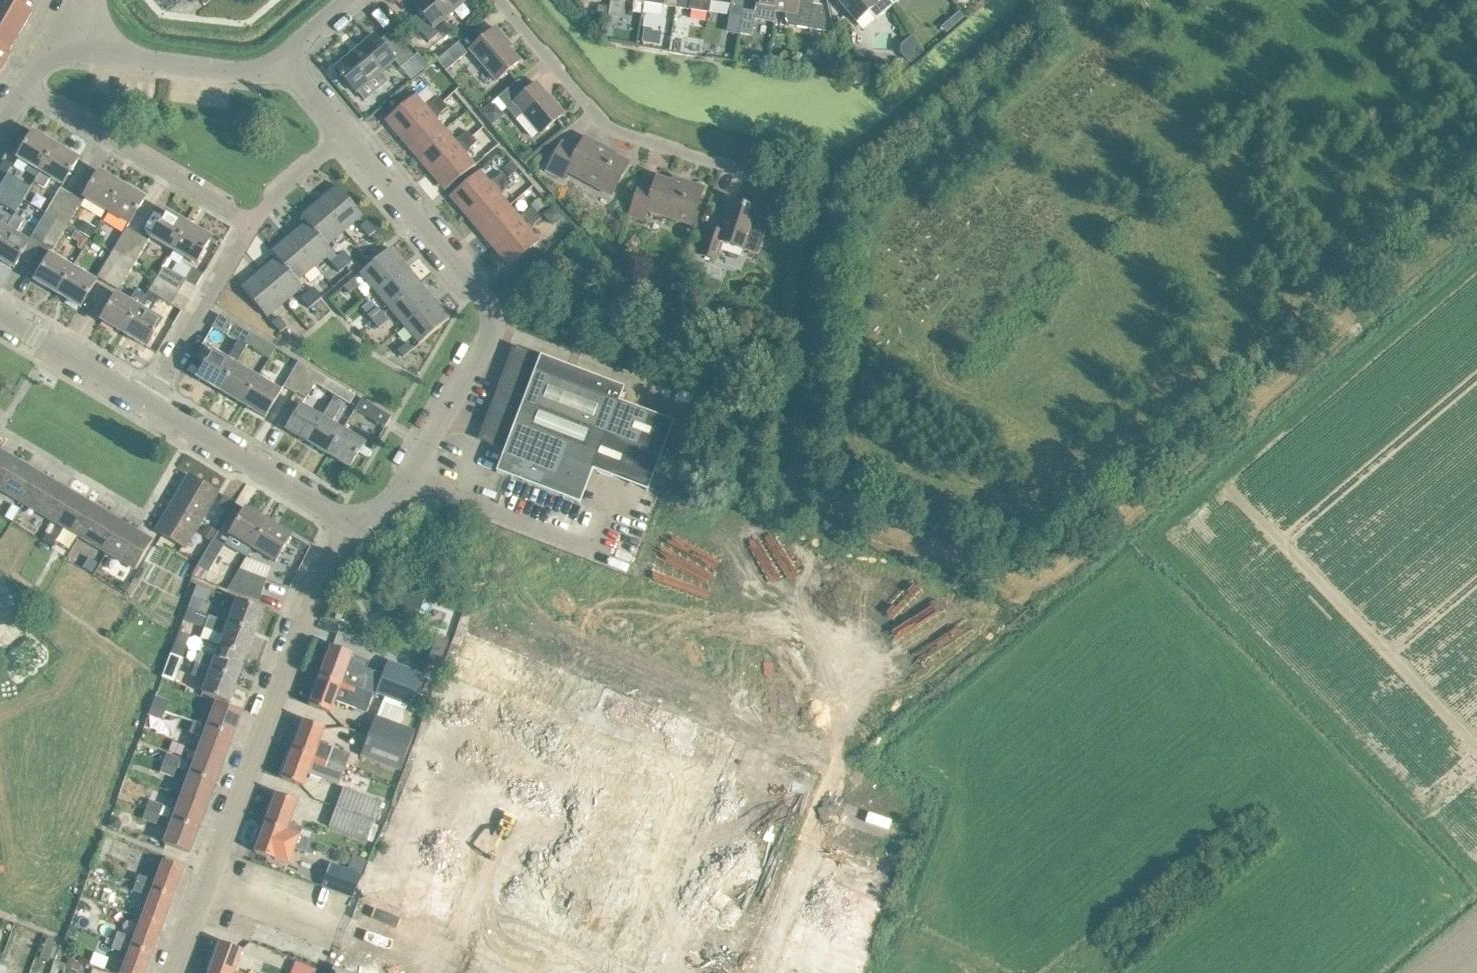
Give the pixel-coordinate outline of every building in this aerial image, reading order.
[(30,12),(37,0),(0,0),(0,14),(23,28),(32,13),(30,12)] [(434,28),(465,1),(464,0),(415,0),(412,3),(420,13),(410,21),(423,36),(429,42),(439,34),(434,28)] [(711,0),(677,0),(675,7),(709,13),(711,1),(711,0)] [(741,19),(742,10),(744,0),(711,0),(711,1),(731,4),(729,17),(741,19)] [(754,12),(755,12),(754,20),(774,23),(776,13),(777,0),(756,0),(754,12)] [(826,20),(823,6),(812,5),(813,0),(777,0),(776,13),(785,15),(785,18),(789,27),(824,31),(826,20)] [(856,22),(869,12),(876,20),(894,5),(890,0),(837,0),(856,22)] [(606,19),(607,6),(597,5),(596,18),(606,19)] [(755,12),(754,12),(742,10),(741,19),(738,34),(751,36),(754,20),(755,12)] [(0,14),(0,49),(8,54),(8,53),(23,28),(0,14)] [(476,23),(459,38),(469,49),(485,34),(476,23)] [(496,81),(504,74),(520,61),(503,42),(505,40),(495,28),(470,50),(496,81)] [(919,44),(928,36),(921,28),(912,35),(919,44)] [(414,57),(392,30),(379,42),(374,35),(335,68),(341,74),(339,75),(342,78),(343,77),(356,92),(371,79),(393,60),(400,69),(414,57)] [(445,72),(467,53),(458,43),(436,61),(445,72)] [(11,55),(8,53),(8,54),(0,49),(0,73),(11,55)] [(528,90),(519,80),(497,98),(516,120),(523,114),(540,134),(563,114),(536,83),(528,90)] [(426,107),(415,95),(400,107),(385,120),(386,121),(389,118),(393,123),(389,125),(400,138),(443,102),(438,97),(426,107)] [(416,155),(445,130),(435,118),(447,108),(443,102),(400,138),(411,151),(414,148),(418,152),(415,154),(416,155)] [(455,142),(445,130),(416,155),(419,153),(422,157),(419,160),(430,173),(472,137),(468,132),(455,142)] [(37,178),(56,145),(33,132),(17,158),(30,166),(26,172),(36,178),(37,178)] [(445,191),(460,178),(475,165),(465,153),(477,142),(472,137),(430,173),(440,186),(444,183),(447,187),(444,190),(445,191)] [(608,152),(608,151),(584,138),(577,151),(562,143),(547,169),(563,178),(567,171),(611,196),(629,164),(608,152)] [(62,186),(68,176),(79,159),(56,145),(37,178),(36,178),(33,183),(43,189),(50,178),(61,185),(62,186)] [(4,161),(0,168),(0,169),(7,173),(11,165),(4,161)] [(106,212),(122,185),(99,171),(83,198),(106,212)] [(490,184),(479,171),(450,196),(450,197),(454,194),(457,199),(454,202),(464,214),(507,178),(502,173),(490,184)] [(31,188),(25,184),(8,174),(0,187),(0,188),(23,201),(31,188)] [(681,185),(656,177),(653,188),(639,184),(630,214),(643,219),(646,211),(691,226),(697,207),(703,187),(682,181),(681,185)] [(480,231),(509,206),(499,194),(512,184),(507,178),(464,214),(475,227),(479,224),(482,228),(480,230),(480,231)] [(129,226),(135,216),(145,198),(122,185),(106,212),(129,226)] [(345,231),(347,229),(363,216),(337,186),(323,197),(325,200),(321,203),(345,231)] [(23,201),(0,188),(0,203),(10,209),(16,213),(23,201)] [(57,221),(71,197),(59,190),(45,214),(57,221)] [(67,227),(82,203),(71,197),(57,221),(67,227)] [(699,255),(716,260),(721,242),(757,254),(769,219),(756,214),(757,210),(729,200),(719,231),(707,228),(699,255)] [(345,231),(321,203),(317,207),(315,204),(301,216),(306,222),(327,246),(345,231)] [(519,218),(509,206),(480,231),(483,229),(487,234),(483,236),(494,249),(537,213),(532,208),(519,218)] [(174,251),(189,225),(166,211),(155,228),(150,237),(174,251)] [(509,267),(524,254),(539,241),(529,229),(541,219),(537,213),(494,249),(505,262),(508,259),(512,263),(508,266),(509,267)] [(42,246),(57,221),(45,214),(31,239),(42,246)] [(24,252),(30,242),(16,234),(24,221),(15,215),(7,229),(0,241),(0,261),(14,269),(24,252)] [(53,252),(67,227),(57,221),(42,246),(53,252)] [(84,221),(78,231),(89,238),(95,227),(84,221)] [(369,237),(375,231),(367,221),(360,227),(369,237)] [(327,246),(306,222),(293,233),(295,236),(291,239),(314,267),(333,252),(327,246)] [(196,264),(211,238),(189,225),(174,251),(196,264)] [(124,260),(138,235),(127,228),(112,253),(124,260)] [(145,263),(153,249),(147,245),(149,242),(138,235),(124,260),(134,266),(139,259),(145,263)] [(314,267),(291,239),(287,242),(285,240),(271,251),(276,258),(297,282),(298,281),(314,267)] [(374,292),(402,268),(399,264),(402,262),(390,248),(375,261),(359,274),(374,292)] [(345,267),(352,261),(344,252),(337,257),(345,267)] [(109,285),(124,260),(112,253),(109,258),(97,278),(109,285)] [(57,295),(73,268),(50,254),(34,281),(57,295)] [(339,273),(345,267),(337,257),(331,263),(339,273)] [(297,282),(276,258),(263,269),(266,271),(261,275),(284,303),(303,287),(298,281),(297,282)] [(119,291),(130,271),(134,266),(124,260),(109,285),(119,291)] [(186,279),(165,266),(157,280),(179,293),(186,280),(196,286),(203,274),(193,268),(186,279)] [(80,308),(90,291),(96,281),(73,268),(57,295),(80,308)] [(405,272),(402,268),(374,292),(389,309),(420,283),(408,270),(405,272)] [(689,272),(685,284),(699,289),(703,277),(689,272)] [(284,303),(261,275),(258,278),(255,275),(241,287),(267,317),(284,303)] [(754,296),(759,282),(745,277),(741,291),(754,296)] [(349,294),(359,286),(353,279),(343,287),(349,294)] [(172,305),(179,293),(157,280),(150,292),(154,295),(172,305)] [(404,327),(432,303),(428,299),(431,297),(420,283),(389,309),(404,327)] [(315,303),(321,298),(322,297),(314,287),(307,293),(315,303)] [(139,307),(146,297),(135,291),(129,301),(117,294),(101,320),(125,334),(140,308),(139,307)] [(309,308),(315,303),(307,293),(301,298),(309,308)] [(435,307),(432,303),(404,327),(419,344),(449,319),(438,305),(435,307)] [(147,348),(162,321),(140,308),(125,334),(147,348)] [(373,322),(383,314),(377,308),(367,316),(373,322)] [(379,329),(389,321),(383,314),(373,322),(379,329)] [(280,332),(287,327),(279,317),(272,323),(280,332)] [(254,335),(231,321),(224,333),(238,342),(247,347),(248,345),(254,335)] [(270,359),(276,348),(254,335),(248,345),(270,359)] [(236,365),(247,347),(238,342),(228,360),(213,351),(197,378),(220,391),(236,365)] [(403,358),(413,350),(407,343),(397,351),(403,358)] [(658,460),(672,423),(618,402),(623,388),(523,351),(510,362),(497,397),(658,460)] [(296,393),(310,370),(299,364),(285,388),(295,394),(296,392),(296,393)] [(243,405),(258,378),(236,365),(220,391),(243,405)] [(682,369),(679,379),(698,386),(702,376),(682,369)] [(341,388),(310,370),(296,393),(307,399),(315,385),(336,396),(341,388)] [(265,418),(275,401),(281,391),(258,378),(243,405),(265,418)] [(350,405),(355,396),(341,388),(336,396),(350,405)] [(646,491),(658,460),(497,397),(485,427),(488,444),(504,450),(496,472),(580,504),(592,471),(646,491)] [(385,427),(391,418),(391,417),(360,399),(354,409),(368,417),(385,427)] [(328,455),(343,430),(331,423),(340,408),(331,403),(321,417),(322,418),(307,443),(328,455)] [(322,418),(321,417),(301,406),(296,413),(286,430),(307,443),(322,418)] [(349,468),(359,451),(364,442),(343,430),(328,455),(349,468)] [(13,459),(13,458),(0,450),(0,481),(13,459)] [(13,462),(15,459),(14,458),(13,458),(13,459),(0,481),(0,491),(23,505),(41,474),(41,475),(26,466),(25,469),(13,462)] [(52,485),(40,478),(42,475),(41,474),(23,505),(51,521),(69,491),(68,491),(54,482),(52,485)] [(202,520),(218,492),(189,475),(188,476),(180,491),(182,492),(175,504),(173,502),(172,503),(202,520)] [(80,501),(68,494),(70,491),(69,491),(51,521),(79,538),(97,507),(96,507),(81,499),(80,501)] [(185,548),(202,520),(172,503),(172,504),(164,518),(166,520),(159,532),(156,530),(156,531),(185,548)] [(13,504),(5,516),(13,521),(20,508),(13,504)] [(107,517),(95,510),(97,508),(97,507),(79,538),(107,554),(123,527),(125,524),(124,523),(123,524),(109,515),(107,517)] [(253,549),(269,522),(245,508),(230,535),(253,549)] [(451,533),(455,523),(445,519),(441,529),(451,533)] [(275,562),(291,536),(269,522),(253,549),(275,562)] [(135,534),(123,527),(107,554),(133,570),(152,540),(151,539),(151,540),(136,531),(135,534)] [(208,573),(225,546),(213,539),(197,566),(208,573)] [(219,588),(227,573),(213,566),(206,581),(219,588)] [(258,601),(267,579),(248,572),(240,569),(228,590),(258,601)] [(208,602),(212,591),(196,586),(188,608),(199,612),(203,601),(208,602)] [(397,590),(393,603),(420,613),(425,600),(425,599),(398,588),(397,590)] [(255,633),(263,610),(264,610),(237,600),(228,623),(255,633)] [(246,656),(255,633),(228,623),(199,612),(188,608),(184,621),(205,628),(205,629),(223,636),(219,646),(246,656)] [(472,626),(458,663),(479,671),(493,633),(472,626)] [(181,658),(190,635),(179,632),(171,654),(181,658)] [(493,633),(479,671),(500,678),(512,645),(513,640),(493,633)] [(512,645),(500,678),(517,685),(529,651),(512,645)] [(237,680),(246,656),(219,646),(215,658),(199,652),(195,664),(210,670),(211,670),(237,680)] [(331,647),(320,677),(372,697),(373,696),(376,697),(377,695),(410,708),(422,675),(387,662),(383,673),(367,667),(369,661),(331,647)] [(529,651),(517,685),(534,691),(546,657),(529,651)] [(177,671),(181,658),(171,654),(166,667),(177,671)] [(546,657),(534,691),(551,697),(563,664),(546,657)] [(563,664),(551,697),(568,703),(580,670),(563,664)] [(229,703),(237,680),(211,670),(210,670),(202,693),(229,703)] [(580,670),(568,703),(585,710),(597,676),(580,670)] [(597,676),(585,710),(605,717),(618,682),(598,674),(597,676)] [(367,713),(372,697),(320,677),(309,706),(330,714),(335,701),(367,713)] [(618,682),(605,717),(625,725),(638,689),(618,682)] [(155,698),(151,708),(166,713),(169,703),(155,698)] [(453,699),(450,706),(462,710),(464,703),(453,699)] [(233,736),(242,712),(223,705),(217,703),(212,717),(206,715),(203,725),(233,736)] [(450,706),(447,714),(459,718),(462,710),(450,706)] [(480,706),(477,713),(488,717),(491,710),(480,706)] [(163,721),(166,713),(151,708),(148,716),(163,721)] [(491,710),(489,718),(499,722),(502,714),(491,710)] [(718,726),(709,750),(746,764),(755,740),(744,737),(749,724),(724,715),(719,727),(718,726)] [(407,752),(414,731),(376,716),(368,737),(407,752)] [(475,719),(473,726),(483,731),(486,723),(475,719)] [(514,719),(511,726),(522,730),(525,723),(514,719)] [(345,770),(345,769),(351,755),(333,748),(333,747),(319,742),(324,729),(304,721),(293,750),(345,770)] [(204,738),(200,750),(225,759),(233,736),(203,725),(195,722),(191,731),(205,737),(204,738)] [(486,723),(483,731),(495,735),(497,727),(486,723)] [(525,723),(522,730),(534,734),(536,727),(525,723)] [(648,727),(643,738),(650,741),(655,730),(648,727)] [(548,731),(544,738),(556,743),(558,736),(558,735),(548,731)] [(509,732),(506,739),(517,743),(520,736),(509,732)] [(178,734),(175,748),(190,752),(194,738),(178,734)] [(520,736),(517,743),(528,747),(531,740),(520,736)] [(558,736),(556,743),(567,746),(569,740),(558,736)] [(401,771),(407,752),(368,737),(361,756),(401,771)] [(542,745),(540,752),(551,756),(553,749),(542,745)] [(584,746),(582,752),(592,756),(595,749),(584,746)] [(554,749),(551,756),(561,760),(564,753),(554,749)] [(216,783),(225,759),(200,750),(195,764),(189,762),(185,771),(216,783)] [(339,786),(345,770),(293,750),(282,779),(303,787),(308,774),(339,786)] [(595,750),(593,756),(604,761),(606,754),(595,750)] [(709,750),(701,770),(739,784),(746,764),(709,750)] [(164,763),(177,768),(181,759),(167,753),(166,757),(164,763)] [(579,758),(577,765),(587,769),(590,763),(579,758)] [(470,760),(456,796),(473,802),(487,766),(470,760)] [(173,778),(177,768),(164,763),(160,773),(173,778)] [(591,763),(588,770),(599,774),(602,767),(591,763)] [(487,766),(473,802),(490,808),(503,773),(487,766)] [(694,794),(689,806),(715,816),(719,804),(730,808),(739,784),(701,770),(692,794),(694,794)] [(207,806),(216,783),(185,771),(181,782),(187,785),(182,797),(207,806)] [(503,773),(490,808),(507,815),(520,779),(503,773)] [(520,779),(507,815),(524,821),(537,785),(520,779)] [(537,785),(524,821),(540,827),(554,791),(537,785)] [(374,823),(381,802),(343,789),(336,808),(374,823)] [(540,827),(540,829),(560,836),(574,799),(554,791),(540,827)] [(309,840),(312,833),(302,830),(303,829),(290,824),(298,802),(276,794),(265,823),(309,840)] [(198,830),(207,806),(182,797),(178,810),(172,808),(168,818),(198,830)] [(574,799),(560,836),(581,844),(595,807),(574,799)] [(160,815),(163,805),(149,800),(146,810),(160,815)] [(307,803),(304,823),(314,824),(317,805),(307,803)] [(683,817),(675,840),(712,855),(721,831),(711,827),(715,816),(689,806),(685,818),(683,817)] [(367,841),(374,823),(336,808),(329,827),(367,841)] [(156,825),(160,815),(146,810),(142,820),(156,825)] [(111,817),(107,827),(119,832),(122,825),(118,819),(111,817)] [(190,853),(198,830),(168,818),(164,828),(170,831),(165,844),(190,853)] [(265,823),(255,853),(275,860),(289,865),(295,849),(305,852),(309,840),(265,823)] [(816,833),(807,856),(844,870),(853,847),(851,847),(856,835),(831,825),(827,837),(816,833)] [(667,865),(662,877),(687,886),(691,875),(703,879),(712,855),(675,841),(666,865),(667,865)] [(371,872),(377,854),(346,844),(340,862),(371,872)] [(807,856),(798,880),(809,884),(805,895),(830,905),(834,894),(835,894),(844,870),(807,856)] [(173,897),(184,868),(163,860),(154,881),(139,876),(136,883),(173,897)] [(352,898),(359,879),(360,875),(330,865),(322,887),(352,898)] [(163,926),(173,897),(136,883),(133,892),(148,897),(140,918),(163,926)] [(789,903),(781,927),(818,941),(826,917),(825,917),(830,905),(805,895),(800,907),(789,903)] [(152,955),(163,926),(140,918),(133,938),(118,933),(114,941),(152,955)] [(49,961),(56,943),(46,939),(40,958),(49,961)] [(152,955),(114,941),(111,949),(128,955),(121,972),(145,972),(152,955)] [(309,942),(302,964),(324,971),(331,949),(309,942)] [(234,972),(242,950),(221,943),(210,972),(214,972),(237,972),(234,972)] [(7,945),(4,957),(22,961),(24,949),(7,945)] [(66,964),(55,960),(50,972),(63,972),(66,964)] [(448,972),(467,972),(469,969),(451,962),(448,972)]
